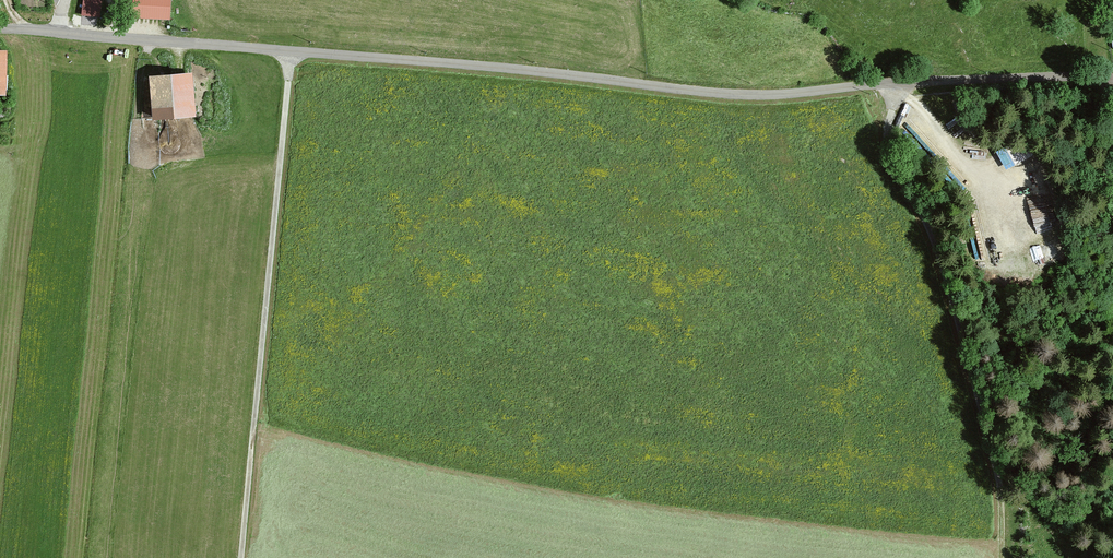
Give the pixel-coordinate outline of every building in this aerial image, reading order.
[(99,17),(101,0),(84,0),(82,14),(99,17)] [(170,18),(170,0),(134,0),(133,16),(170,18)] [(8,93),(9,75),(4,75),(5,53),(0,53),(0,93),(8,93)] [(193,114),(190,76),(152,79),(155,117),(193,114)] [(1007,167),(1036,154),(1028,136),(999,149),(1007,167)]
